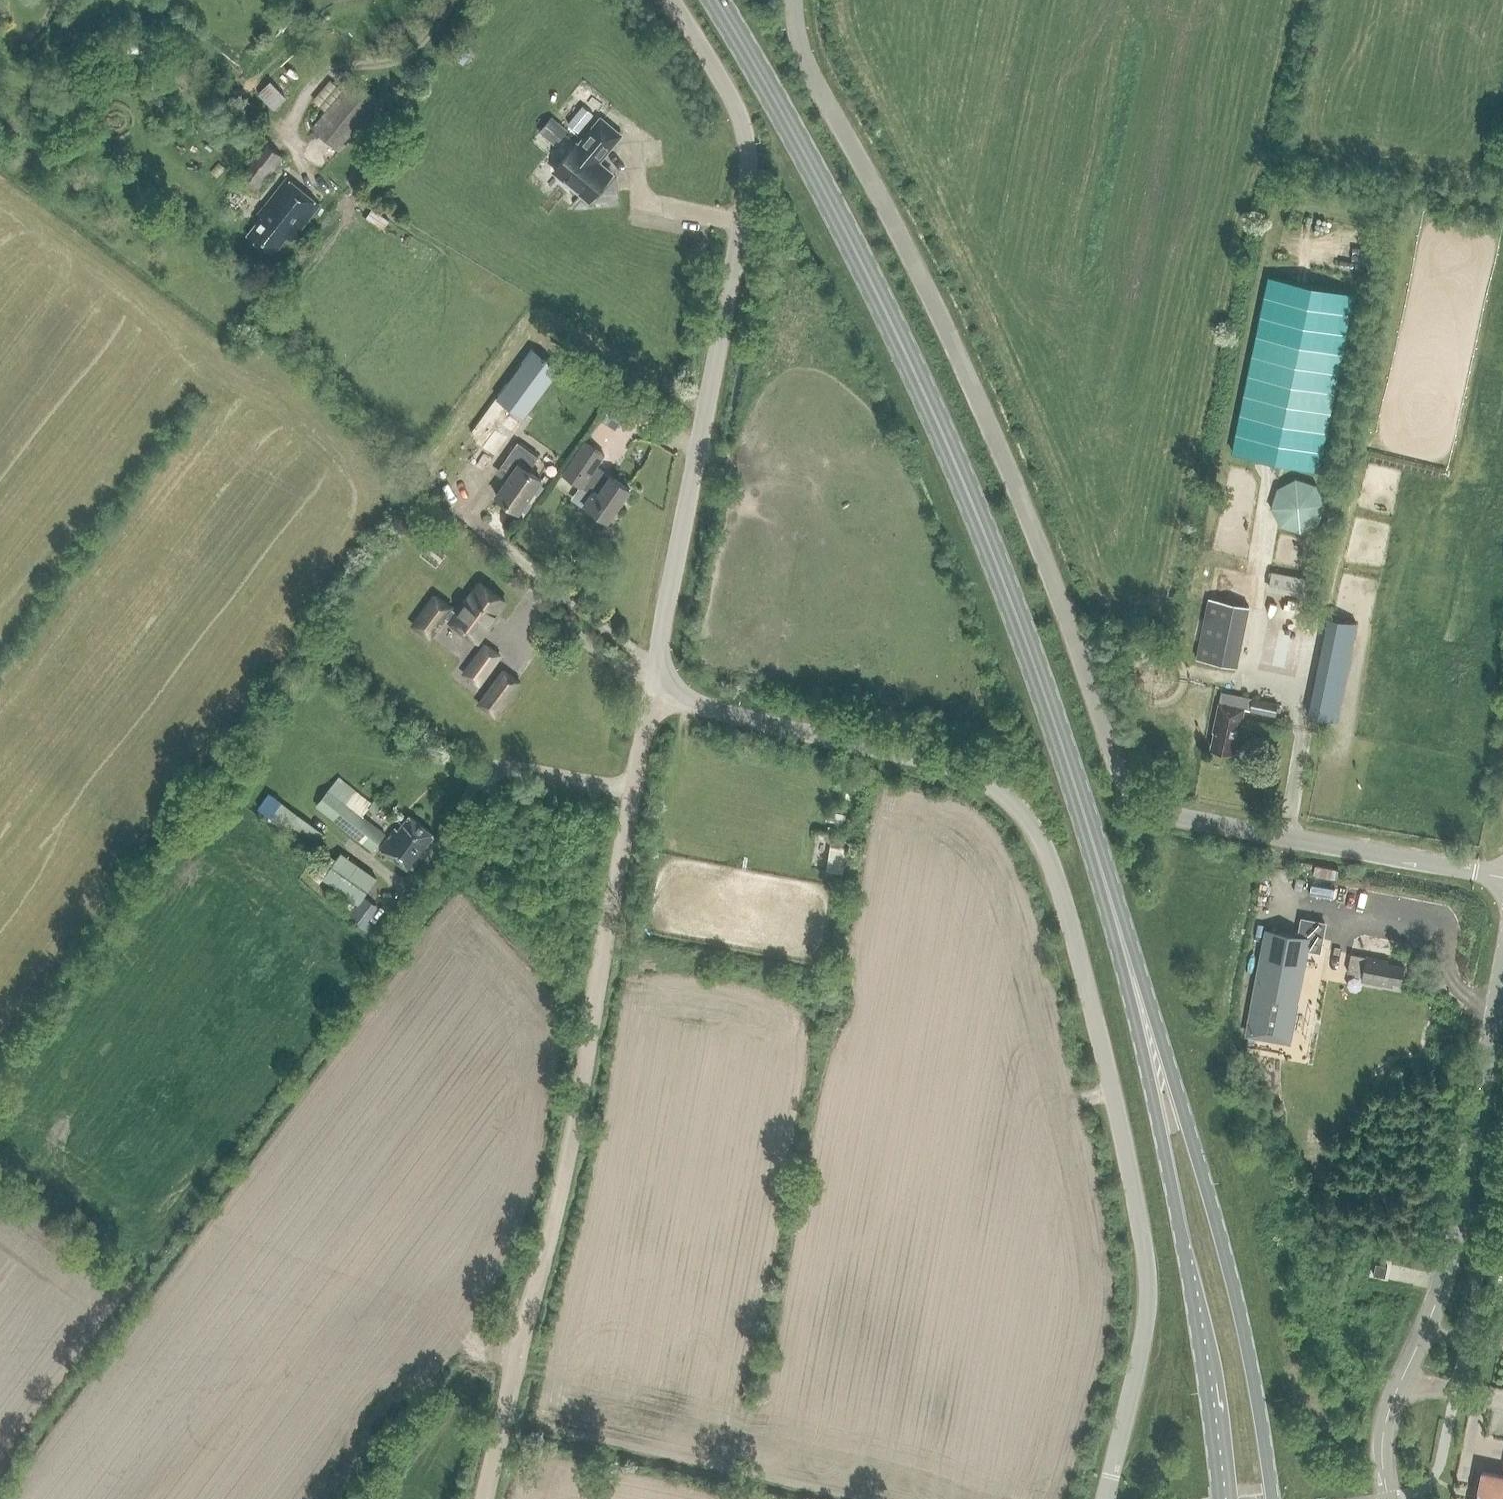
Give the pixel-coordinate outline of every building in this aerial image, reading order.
[(463,47),(455,59),(463,65),(472,53),(463,47)] [(379,100),(353,79),(313,128),(339,149),(379,100)] [(258,94),(273,109),(286,96),(272,81),(258,94)] [(579,132),(593,115),(582,106),(568,123),(579,132)] [(539,132),(549,140),(562,124),(552,117),(539,132)] [(620,133),(600,117),(577,144),(576,143),(553,170),(588,199),(591,196),(594,196),(599,190),(598,187),(611,172),(597,160),(620,133)] [(255,192),(283,156),(267,143),(239,179),(255,192)] [(258,214),(261,216),(247,235),(273,255),(286,237),(291,241),(320,204),(286,178),(258,214)] [(1320,467),(1350,290),(1265,275),(1252,347),(1284,353),(1283,360),(1290,361),(1287,375),(1290,376),(1289,387),(1299,388),(1292,429),(1291,428),(1287,451),(1275,449),(1273,459),(1320,467)] [(533,349),(497,399),(504,404),(524,418),(560,369),(540,354),(533,349)] [(642,398),(623,385),(607,410),(626,423),(642,398)] [(510,413),(501,424),(515,434),(524,423),(510,413)] [(495,456),(508,437),(495,427),(482,447),(495,456)] [(605,454),(586,440),(562,474),(581,488),(583,486),(592,493),(585,504),(608,521),(631,489),(610,475),(605,483),(592,473),(605,454)] [(539,456),(518,442),(502,465),(512,473),(497,495),(520,511),(542,479),(529,470),(539,456)] [(1324,488),(1282,476),(1269,518),(1311,531),(1324,488)] [(1308,578),(1272,571),(1268,590),(1305,597),(1308,578)] [(492,622),(490,621),(506,600),(482,582),(469,600),(467,598),(457,611),(436,596),(414,624),(430,636),(445,616),(450,620),(450,621),(478,641),(492,622)] [(1196,659),(1237,667),(1249,606),(1208,598),(1196,659)] [(1309,716),(1336,721),(1357,623),(1329,617),(1309,716)] [(499,655),(485,644),(463,673),(478,684),(499,655)] [(522,683),(503,668),(476,703),(495,718),(522,683)] [(1244,709),(1276,715),(1278,703),(1221,692),(1219,704),(1213,732),(1215,732),(1212,749),(1233,754),(1236,737),(1238,737),(1244,709)] [(385,835),(330,788),(317,804),(372,850),(385,835)] [(267,791),(255,810),(314,849),(326,831),(267,791)] [(377,799),(369,809),(376,814),(379,811),(384,805),(377,799)] [(391,811),(384,805),(379,811),(387,816),(391,811)] [(400,829),(397,826),(380,848),(411,871),(427,850),(425,848),(435,834),(410,816),(400,829)] [(833,834),(826,871),(838,873),(845,837),(833,834)] [(376,877),(341,852),(325,875),(361,900),(376,877)] [(1250,1035),(1282,1041),(1291,999),(1294,1000),(1306,944),(1320,947),(1325,923),(1302,919),(1299,936),(1268,930),(1245,1053),(1246,1053),(1250,1035)] [(1388,963),(1389,961),(1367,956),(1367,957),(1351,954),(1347,975),(1363,978),(1362,984),(1392,990),(1394,980),(1401,981),(1404,966),(1388,963)] [(1374,1274),(1385,1276),(1388,1265),(1376,1262),(1374,1274)] [(1482,1471),(1477,1498),(1502,1498),(1502,1475),(1482,1471)]
